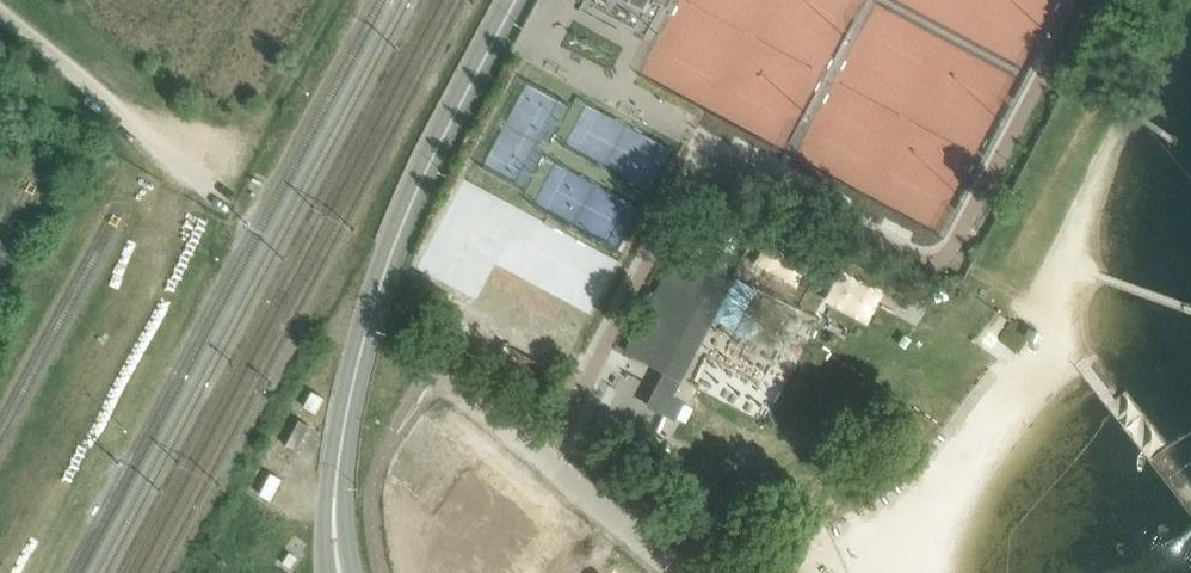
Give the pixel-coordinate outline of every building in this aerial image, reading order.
[(681,379),(730,282),(676,254),(653,298),(650,296),(646,305),(648,307),(626,351),(681,379)] [(836,261),(816,305),(881,335),(901,290),(836,261)] [(505,344),(494,366),(527,383),(539,362),(505,344)] [(664,413),(674,418),(682,401),(655,387),(646,404),(664,413)] [(315,413),(323,398),(311,391),(303,406),(315,413)] [(309,425),(298,420),(285,445),(295,451),(309,425)] [(270,473),(259,494),(270,500),(280,479),(270,473)]
